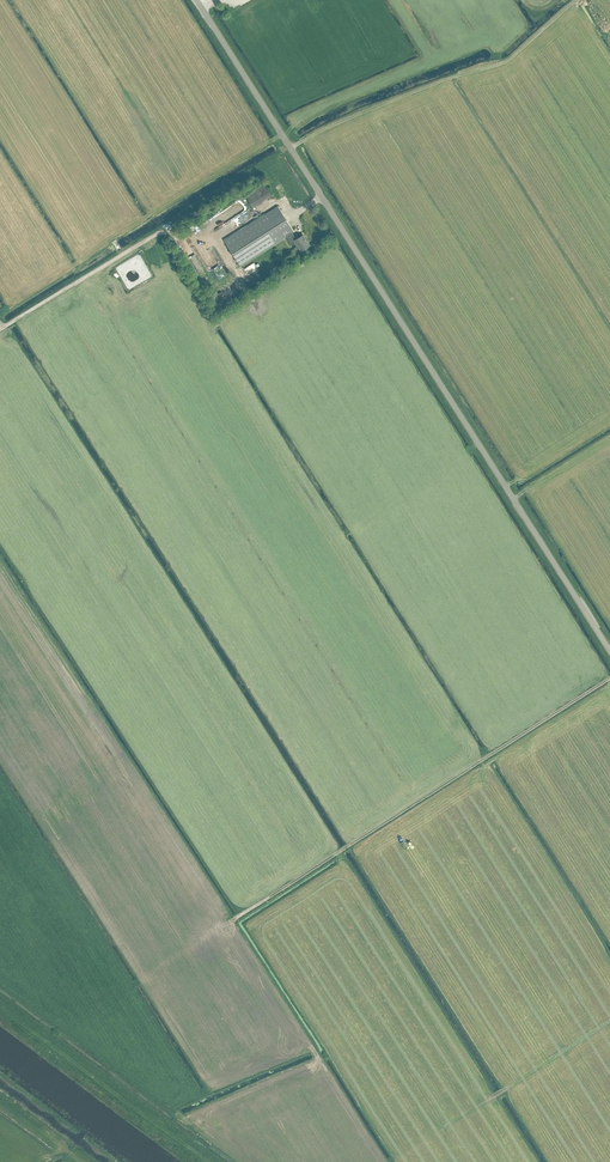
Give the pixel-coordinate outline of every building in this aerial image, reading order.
[(253,207),(271,196),(264,184),(246,195),(253,207)] [(301,250),(310,245),(303,234),(296,238),(292,232),(294,231),(278,206),(224,240),(240,265),(286,236),(292,245),(296,242),(301,250)] [(218,277),(225,273),(214,252),(207,256),(218,277)] [(123,272),(130,286),(141,280),(139,277),(135,279),(133,274),(129,276),(126,271),(123,272)]
